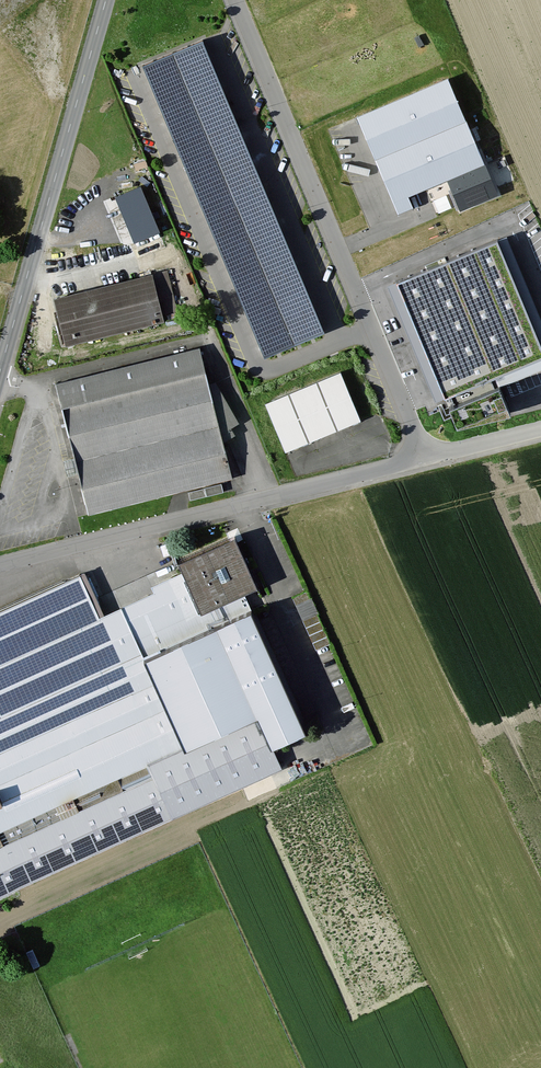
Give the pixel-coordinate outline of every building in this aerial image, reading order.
[(203,35),(142,61),(264,353),(325,328),(203,35)] [(358,116),(375,156),(465,117),(448,78),(358,116)] [(375,156),(397,210),(413,203),(408,191),(483,160),(465,117),(375,156)] [(485,163),(448,178),(460,207),(497,192),(485,163)] [(143,186),(119,196),(137,240),(161,230),(143,186)] [(394,286),(437,392),(540,350),(540,329),(505,242),(394,286)] [(176,249),(161,255),(166,268),(181,262),(176,249)] [(170,272),(56,297),(65,340),(166,317),(165,313),(178,310),(170,272)] [(201,344),(56,378),(87,511),(232,477),(201,344)] [(339,369),(264,402),(285,451),(360,419),(339,369)] [(502,382),(481,387),(486,405),(506,399),(502,382)] [(0,603),(0,820),(10,843),(0,848),(0,897),(279,762),(269,739),(306,722),(246,590),(255,585),(234,540),(232,541),(178,566),(182,574),(152,588),(154,594),(100,619),(79,568),(0,603)] [(296,605),(310,599),(307,592),(293,599),(296,605)] [(310,599),(296,605),(303,621),(317,615),(310,599)]
